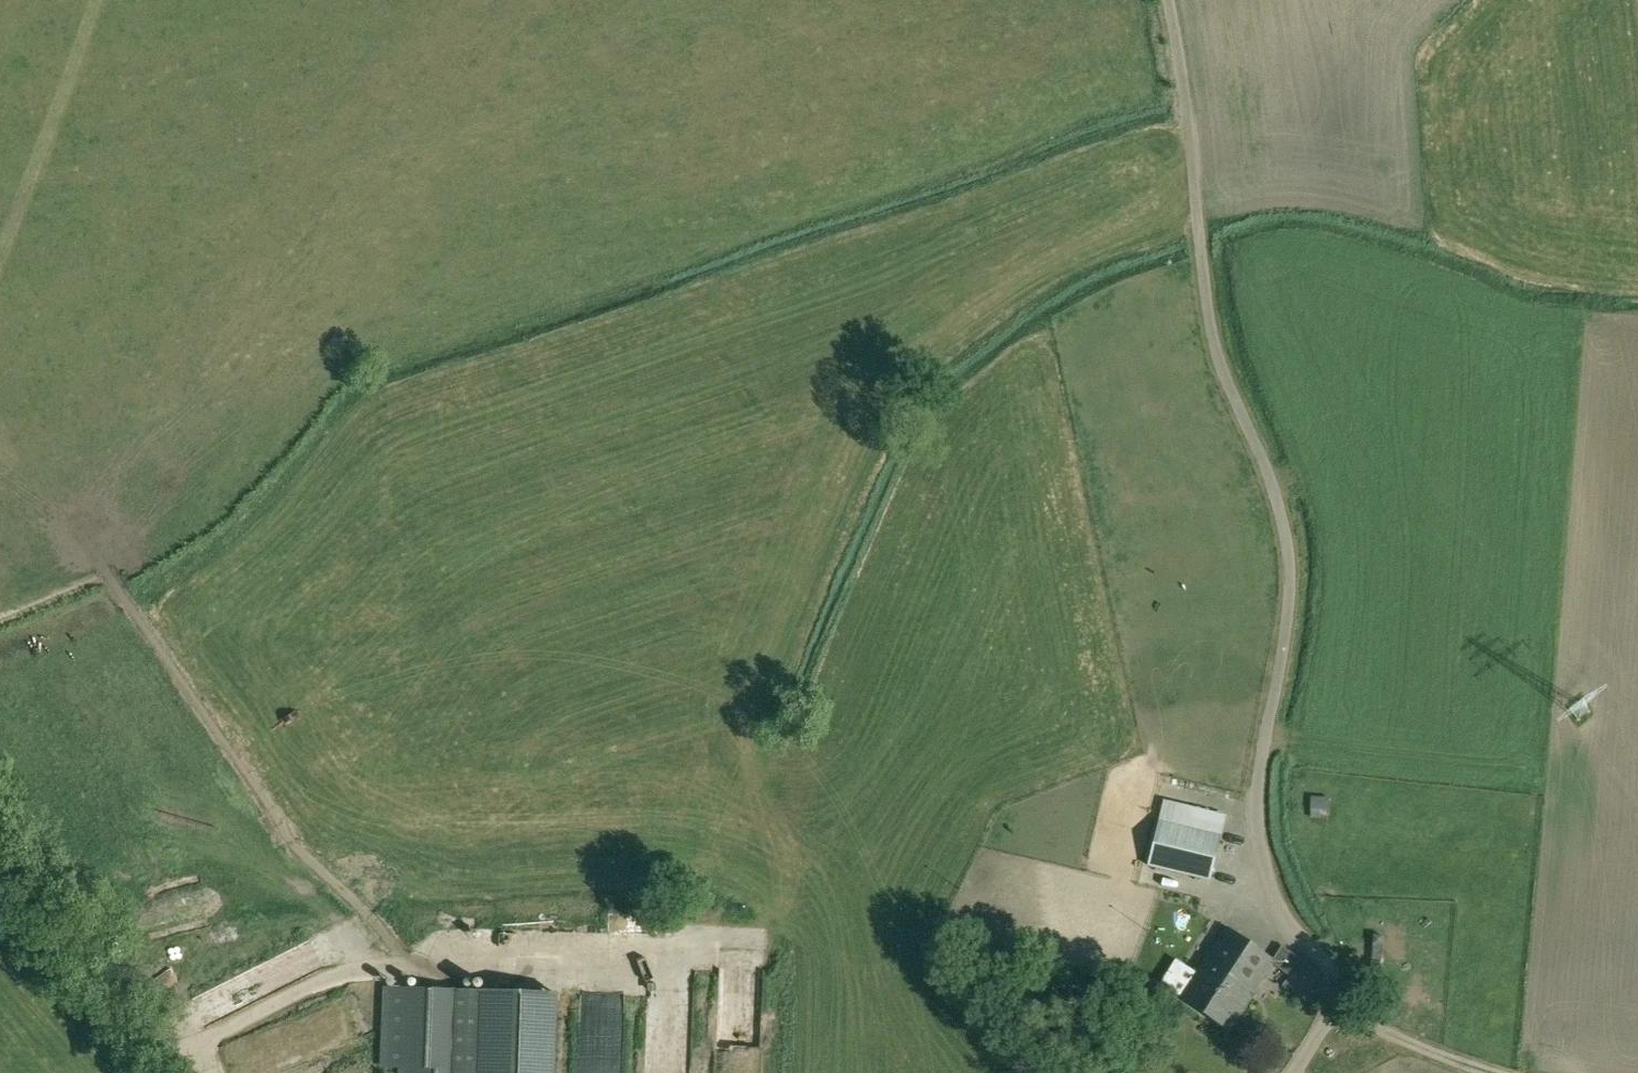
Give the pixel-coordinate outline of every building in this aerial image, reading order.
[(1212,881),(1222,834),(1159,819),(1148,865),(1212,881)] [(1230,1030),(1276,960),(1227,928),(1198,972),(1196,971),(1179,997),(1230,1030)] [(474,989),(386,987),(383,1066),(403,1066),(403,1072),(471,1072),(474,989)] [(556,992),(474,989),(471,1072),(554,1072),(556,992)]
